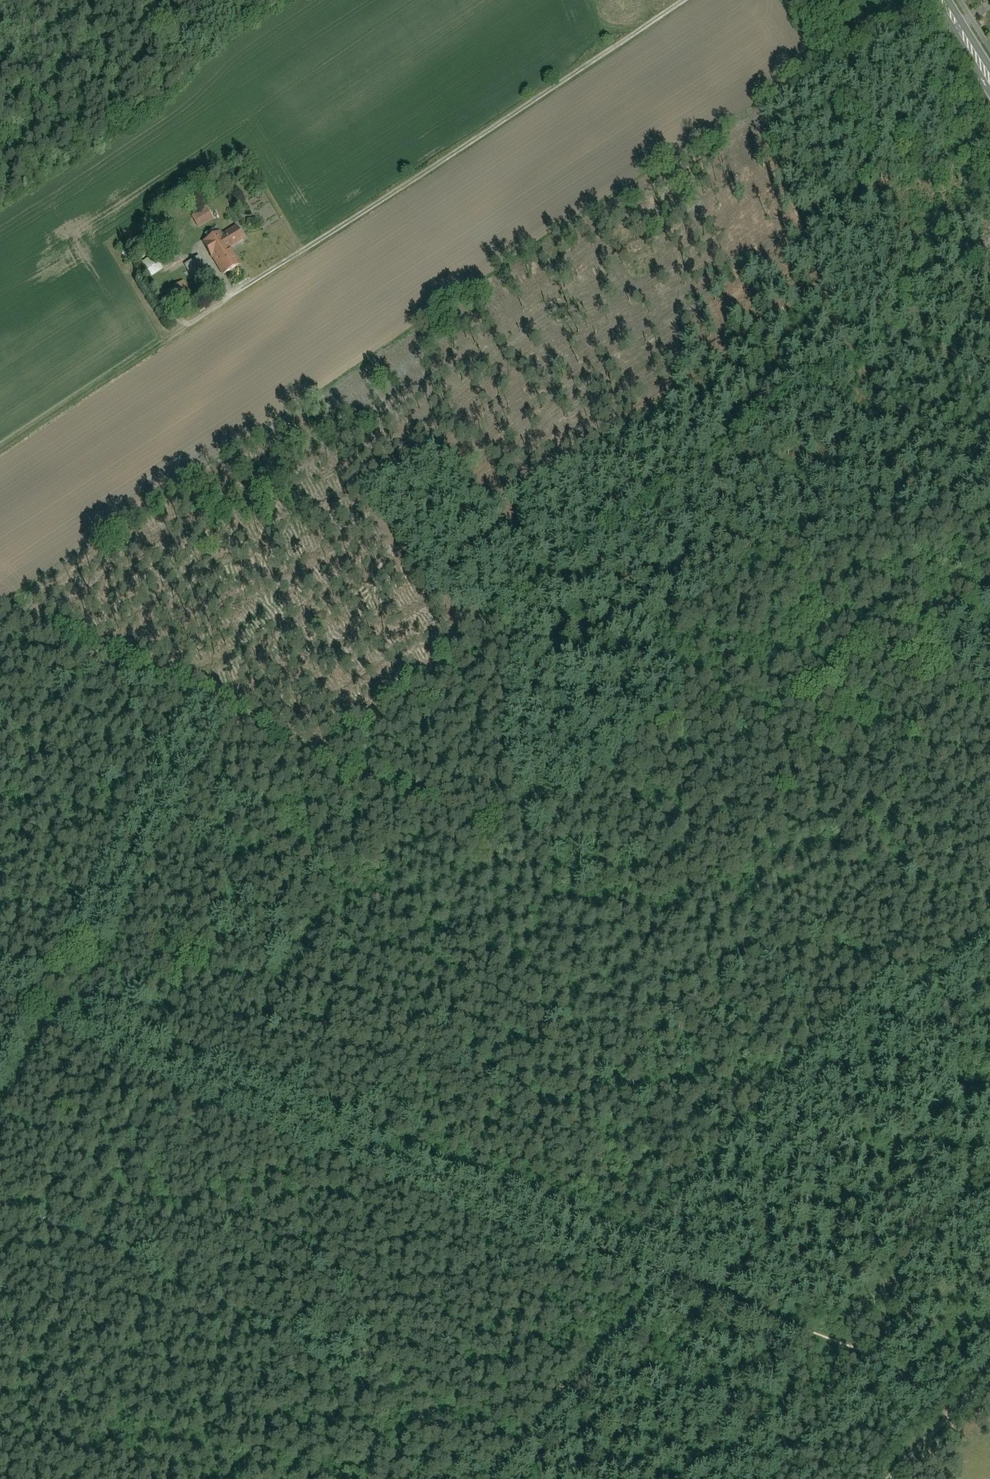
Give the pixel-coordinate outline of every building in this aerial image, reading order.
[(188,218),(196,229),(211,218),(203,207),(188,218)] [(223,231),(202,244),(223,277),(244,263),(235,249),(250,239),(242,226),(227,236),(223,231)] [(198,259),(184,268),(194,284),(208,276),(198,259)] [(188,292),(178,278),(169,284),(178,298),(188,292)]
